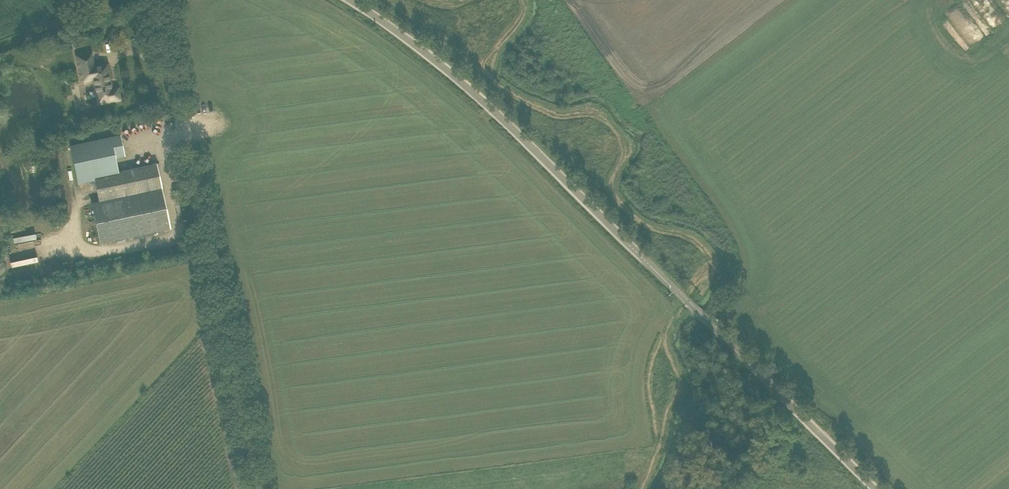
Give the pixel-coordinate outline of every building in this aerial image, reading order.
[(102,103),(120,99),(117,89),(112,90),(108,76),(109,76),(107,65),(105,65),(105,64),(98,66),(99,67),(93,68),(90,54),(77,57),(82,81),(93,79),(96,96),(100,95),(102,103)] [(78,184),(94,180),(111,177),(110,175),(118,173),(118,172),(114,159),(125,156),(120,135),(70,146),(78,184)] [(157,164),(118,172),(118,173),(110,175),(111,177),(94,180),(99,202),(92,203),(101,245),(161,231),(170,229),(157,164)] [(9,250),(9,256),(5,257),(6,263),(31,259),(29,247),(9,250)]
